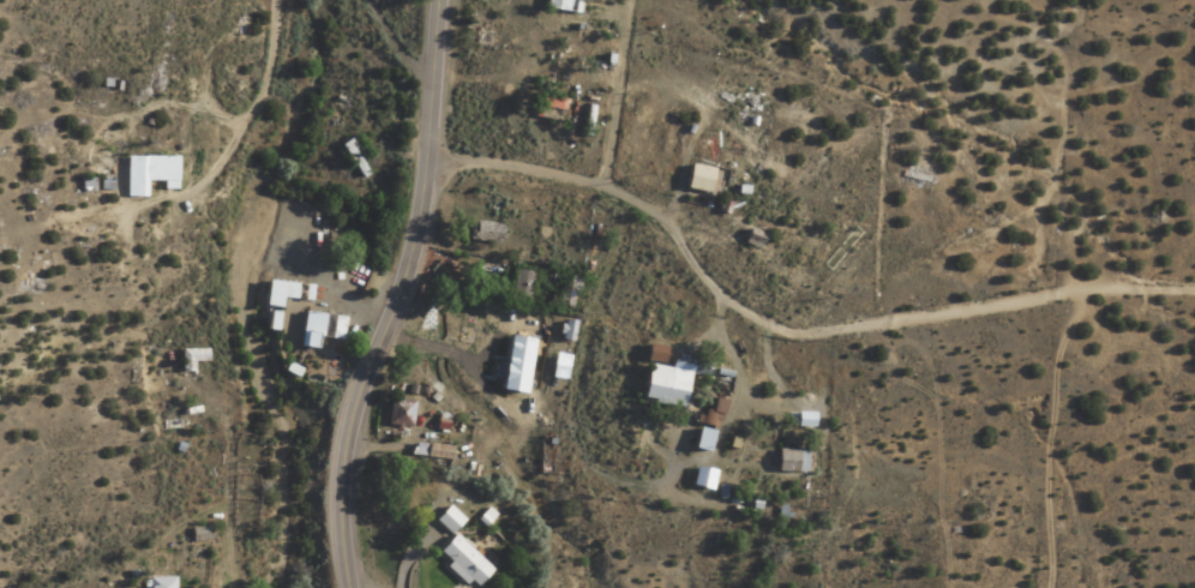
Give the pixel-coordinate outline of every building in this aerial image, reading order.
[(572,0),(542,0),(542,8),(572,10),(572,0)] [(564,94),(533,98),(536,120),(566,116),(564,94)] [(335,145),(358,178),(367,173),(343,139),(335,145)] [(124,155),(124,196),(143,196),(143,180),(159,180),(159,186),(171,186),(171,155),(124,155)] [(710,166),(686,165),(685,190),(709,190),(710,166)] [(499,223),(473,221),(470,236),(498,239),(499,223)] [(528,301),(532,270),(511,268),(508,299),(528,301)] [(294,283),(264,278),(260,305),(277,307),(279,296),(291,298),(294,283)] [(314,336),(340,339),(342,315),(303,311),(299,345),(313,347),(314,336)] [(644,359),(659,359),(659,346),(644,346),(644,359)] [(180,348),(181,370),(192,370),(192,360),(203,360),(203,348),(180,348)] [(679,406),(684,374),(702,377),(705,359),(671,353),(669,367),(643,363),(638,399),(679,406)] [(693,447),(706,450),(711,428),(717,429),(724,400),(705,395),(693,447)] [(408,426),(410,401),(389,399),(387,425),(408,426)] [(776,471),(807,471),(807,449),(776,449),(776,471)] [(460,518),(444,504),(432,519),(448,532),(460,518)] [(490,570),(452,533),(432,552),(464,583),(468,579),(475,586),(490,570)] [(145,587),(172,587),(172,577),(145,577),(145,587)]
